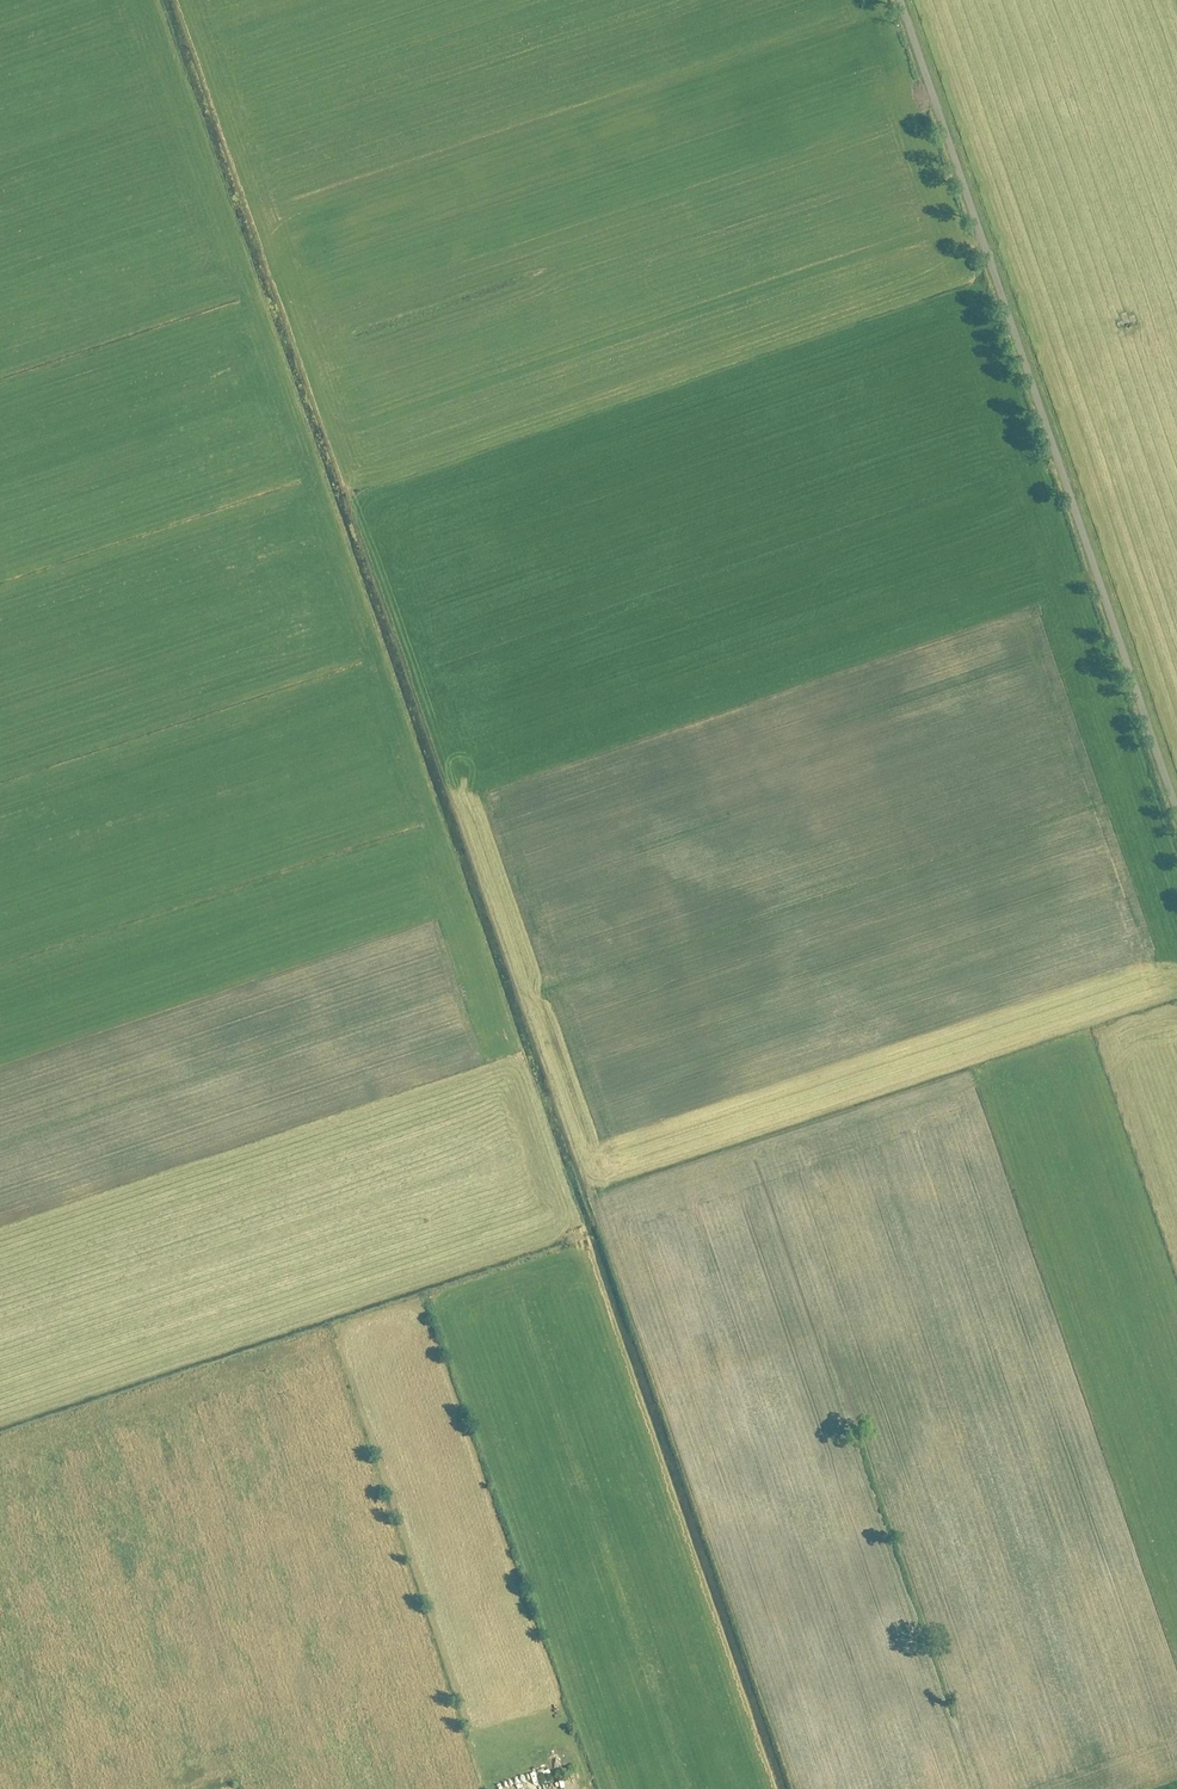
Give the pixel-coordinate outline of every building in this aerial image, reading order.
[(936,190),(928,192),(932,204),(940,202),(936,190)]
